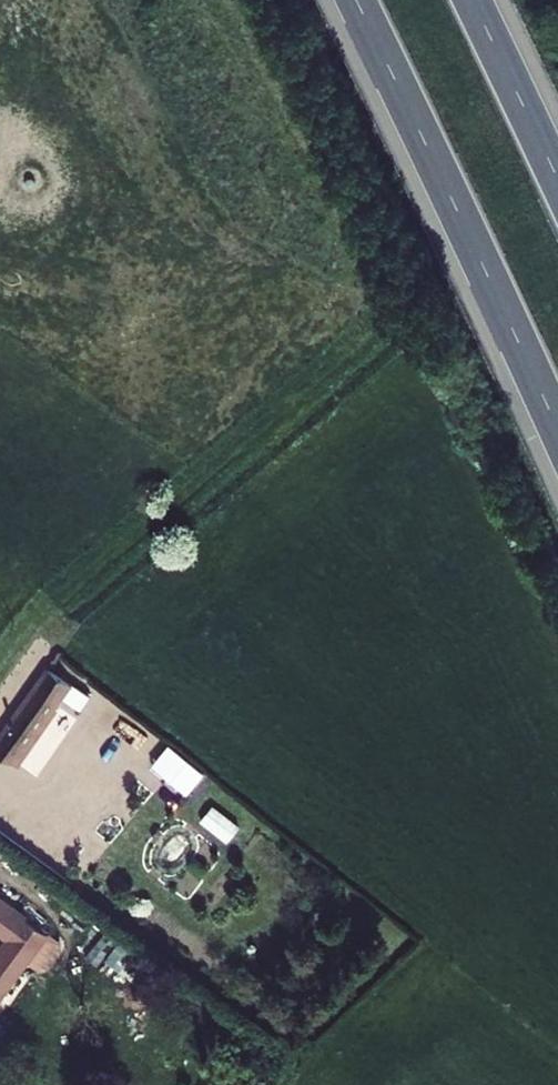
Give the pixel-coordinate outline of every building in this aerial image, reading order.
[(0,708),(0,743),(14,755),(62,685),(75,696),(69,705),(99,728),(113,707),(104,700),(40,650),(0,708)] [(173,740),(154,760),(187,791),(206,772),(173,740)] [(231,837),(242,822),(215,803),(205,819),(231,837)] [(17,942),(29,950),(37,948),(49,929),(47,922),(35,914),(36,913),(0,886),(0,971),(17,942)]
